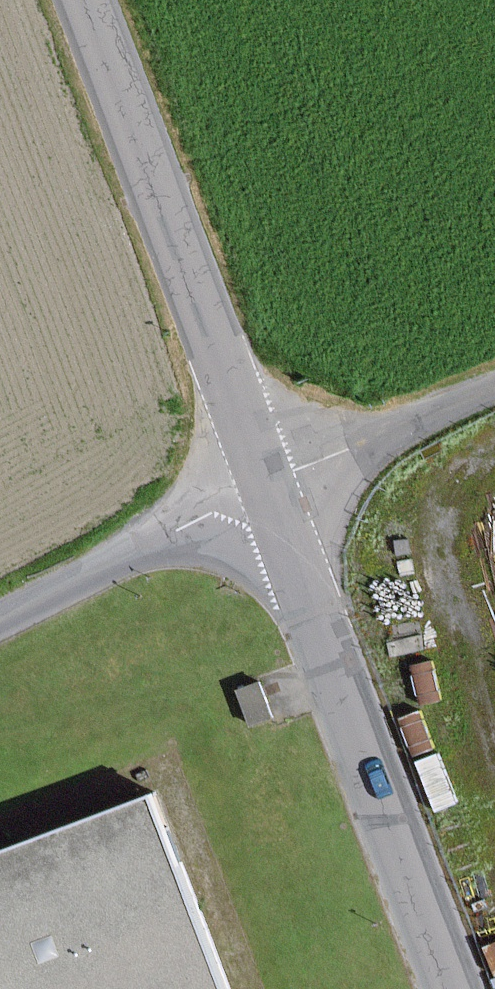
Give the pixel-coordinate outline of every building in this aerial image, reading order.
[(159,799),(0,858),(0,988),(230,988),(159,799)]
